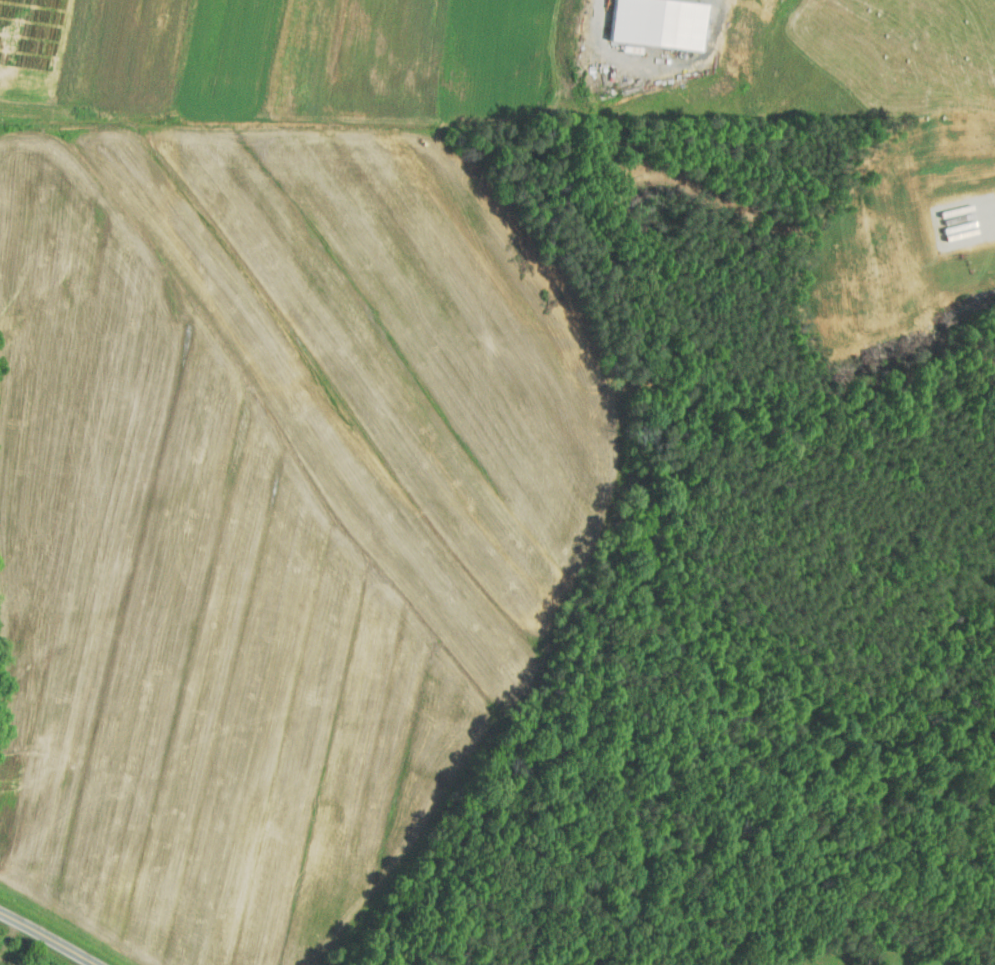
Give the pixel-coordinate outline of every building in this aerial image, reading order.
[(695,44),(699,0),(602,0),(599,35),(695,44)]
